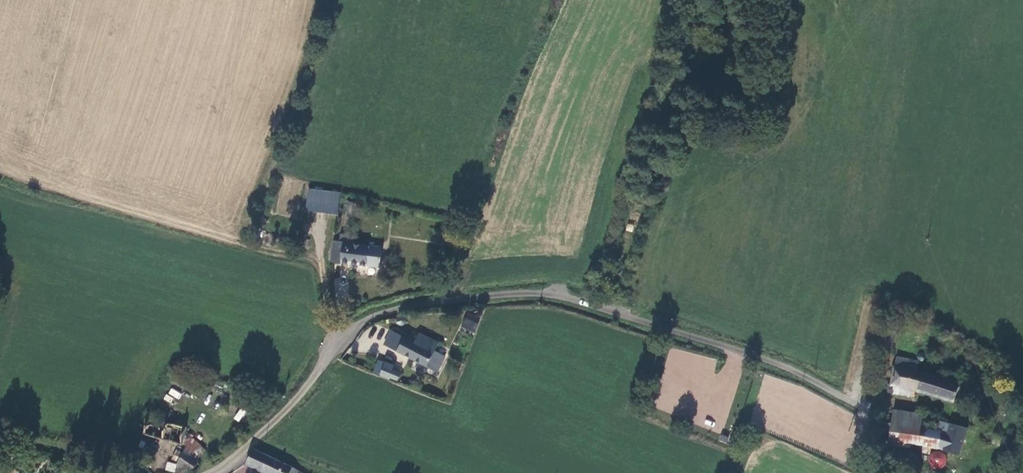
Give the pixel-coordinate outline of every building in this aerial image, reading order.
[(310,214),(332,218),(335,203),(313,199),(310,214)] [(329,244),(325,264),(370,271),(374,251),(329,244)] [(475,332),(480,316),(466,311),(461,327),(475,332)] [(428,356),(432,348),(412,338),(408,347),(389,338),(385,346),(394,350),(392,355),(433,376),(440,360),(428,356)] [(382,351),(392,355),(394,350),(385,346),(382,351)] [(895,355),(889,381),(887,381),(885,389),(909,393),(911,386),(952,398),(957,381),(918,369),(917,359),(895,355)] [(384,380),(400,387),(402,381),(387,373),(384,380)] [(171,388),(164,399),(173,405),(180,393),(171,388)] [(234,417),(239,421),(246,412),(241,408),(234,417)] [(893,410),(891,421),(919,426),(921,415),(893,410)] [(179,446),(184,430),(165,425),(166,418),(147,413),(145,421),(143,421),(139,437),(179,446)] [(920,443),(924,427),(919,426),(891,421),(882,420),(880,429),(889,430),(887,441),(907,445),(908,441),(920,443)] [(957,453),(965,427),(949,422),(941,448),(957,453)] [(939,430),(924,427),(920,443),(919,448),(927,450),(928,444),(934,445),(939,430)] [(189,443),(174,461),(171,472),(179,472),(180,470),(184,472),(186,472),(194,464),(191,462),(201,452),(189,443)] [(945,452),(929,453),(929,469),(946,468),(945,452)] [(249,453),(241,467),(252,472),(290,472),(249,453)]
